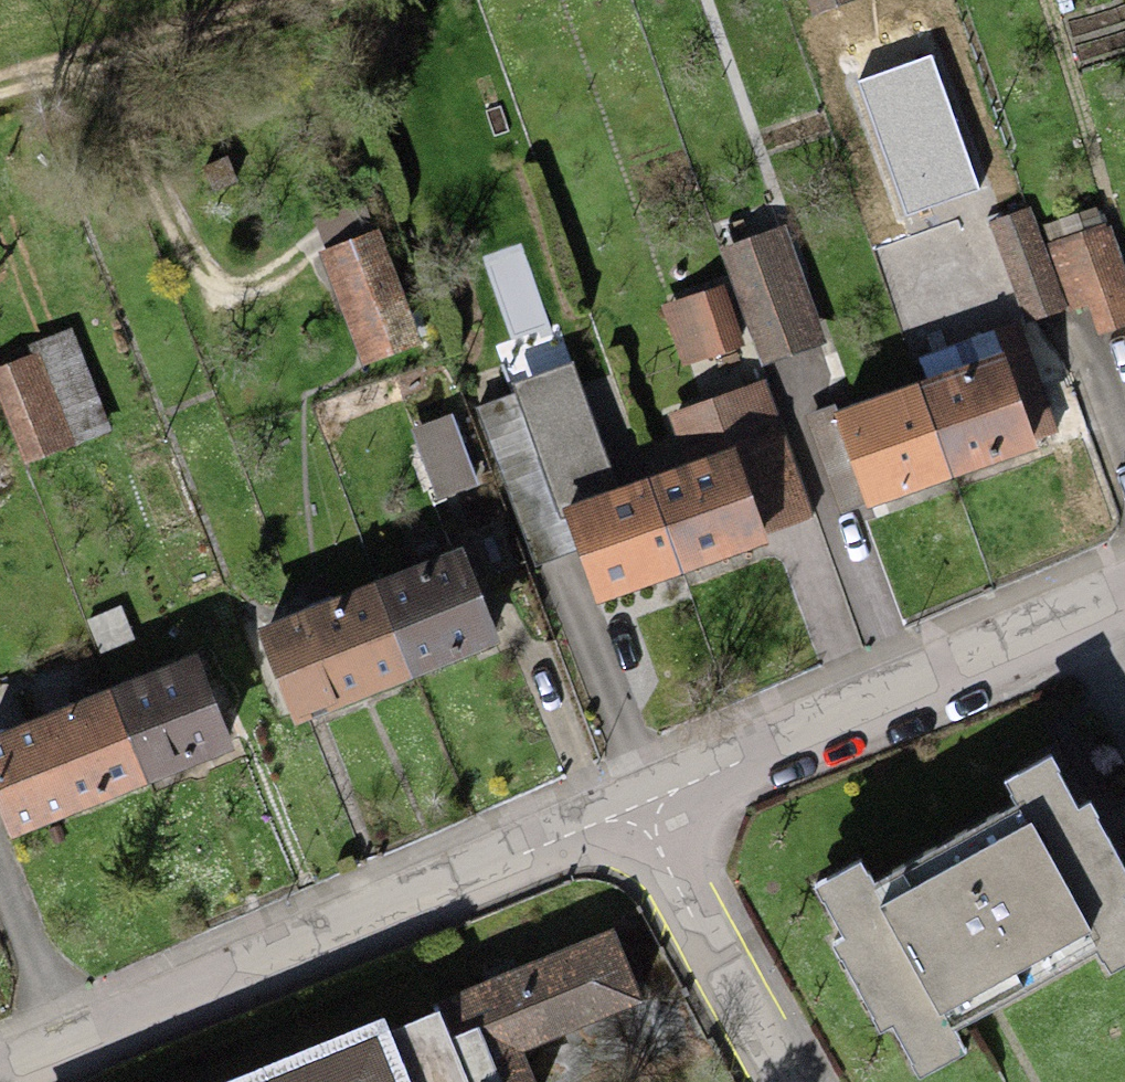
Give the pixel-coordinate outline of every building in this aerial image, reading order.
[(809,17),(857,0),(803,0),(809,17)] [(1071,309),(1089,304),(1099,335),(1124,327),(1124,272),(1110,225),(1105,227),(1098,206),(1043,224),(1049,242),(1043,244),(1032,210),(993,222),(1025,324),(1071,309)] [(786,227),(720,250),(762,367),(828,344),(786,227)] [(384,230),(321,252),(360,367),(424,345),(384,230)] [(725,286),(662,305),(681,366),(744,347),(725,286)] [(929,383),(920,386),(953,479),(1041,450),(1038,441),(1059,433),(1021,323),(920,357),(929,383)] [(0,366),(0,402),(25,465),(113,430),(73,327),(28,344),(32,354),(0,366)] [(620,491),(573,364),(512,386),(515,394),(480,407),(539,566),(577,552),(597,607),(684,575),(649,480),(620,491)] [(771,546),(767,535),(815,519),(768,380),(667,414),(685,468),(649,480),(684,575),(771,546)] [(920,386),(835,416),(868,509),(953,479),(920,386)] [(453,415),(412,430),(438,500),(479,485),(453,415)] [(465,550),(376,585),(413,681),(501,646),(465,550)] [(376,585),(258,631),(296,727),(413,681),(376,585)] [(198,658),(113,691),(151,787),(235,754),(198,658)] [(0,735),(0,810),(12,841),(151,787),(113,691),(0,735)] [(815,889),(838,932),(827,938),(879,1037),(891,1030),(919,1081),(968,1056),(955,1032),(1098,955),(1111,979),(1124,972),(1124,862),(1095,805),(1082,812),(1053,759),(1009,783),(1021,806),(877,884),(865,862),(815,889)] [(387,1026),(410,1081),(534,1081),(520,1048),(640,1000),(614,936),(387,1026)] [(387,1026),(384,1019),(229,1081),(410,1081),(387,1026)]
